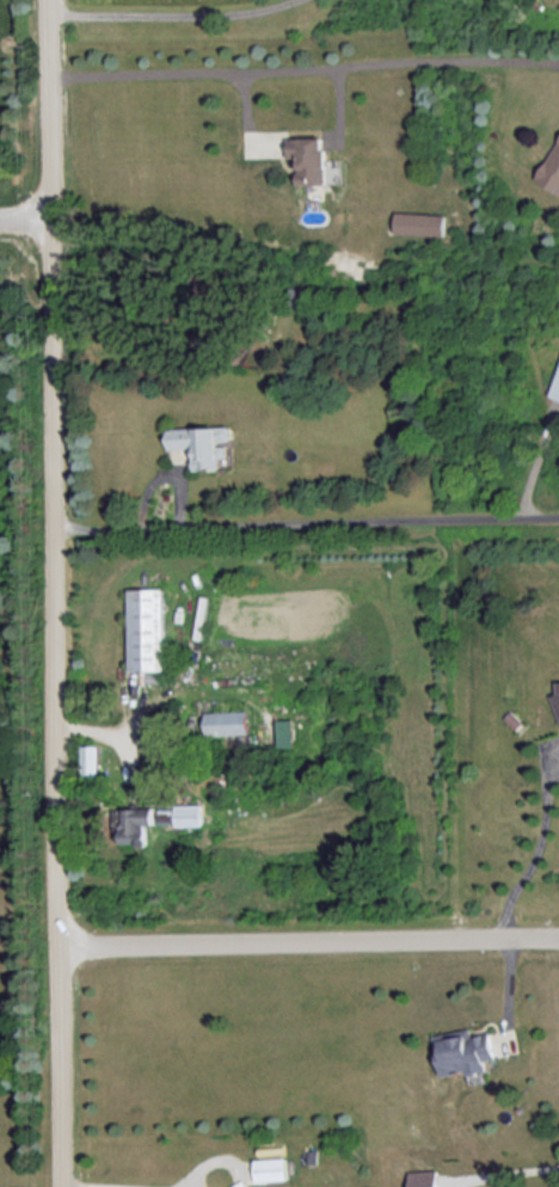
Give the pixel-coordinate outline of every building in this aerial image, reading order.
[(300,183),(328,183),(327,136),(290,137),(290,156),(299,156),(300,183)] [(558,192),(558,140),(537,179),(558,192)] [(446,235),(446,213),(396,211),(395,233),(446,235)] [(546,395),(558,361),(558,400),(546,395)] [(170,427),(171,448),(195,447),(196,469),(222,468),(220,440),(234,440),(233,425),(170,427)] [(131,588),(132,670),(167,669),(166,588),(131,588)] [(208,711),(208,734),(251,734),(251,710),(208,711)] [(295,718),(279,719),(280,746),(295,745),(295,718)] [(101,744),(84,744),(84,773),(101,774),(101,744)] [(204,803),(178,804),(178,826),(204,825),(204,803)] [(157,807),(116,808),(116,828),(124,828),(124,843),(150,843),(149,824),(157,824),(157,807)] [(161,823),(177,822),(177,807),(161,807),(161,823)] [(443,1077),(488,1069),(486,1059),(496,1057),(491,1031),(474,1035),(472,1027),(435,1034),(443,1077)] [(287,1178),(287,1157),(256,1158),(257,1179),(287,1178)] [(436,1169),(408,1171),(409,1186),(437,1186),(436,1169)]
